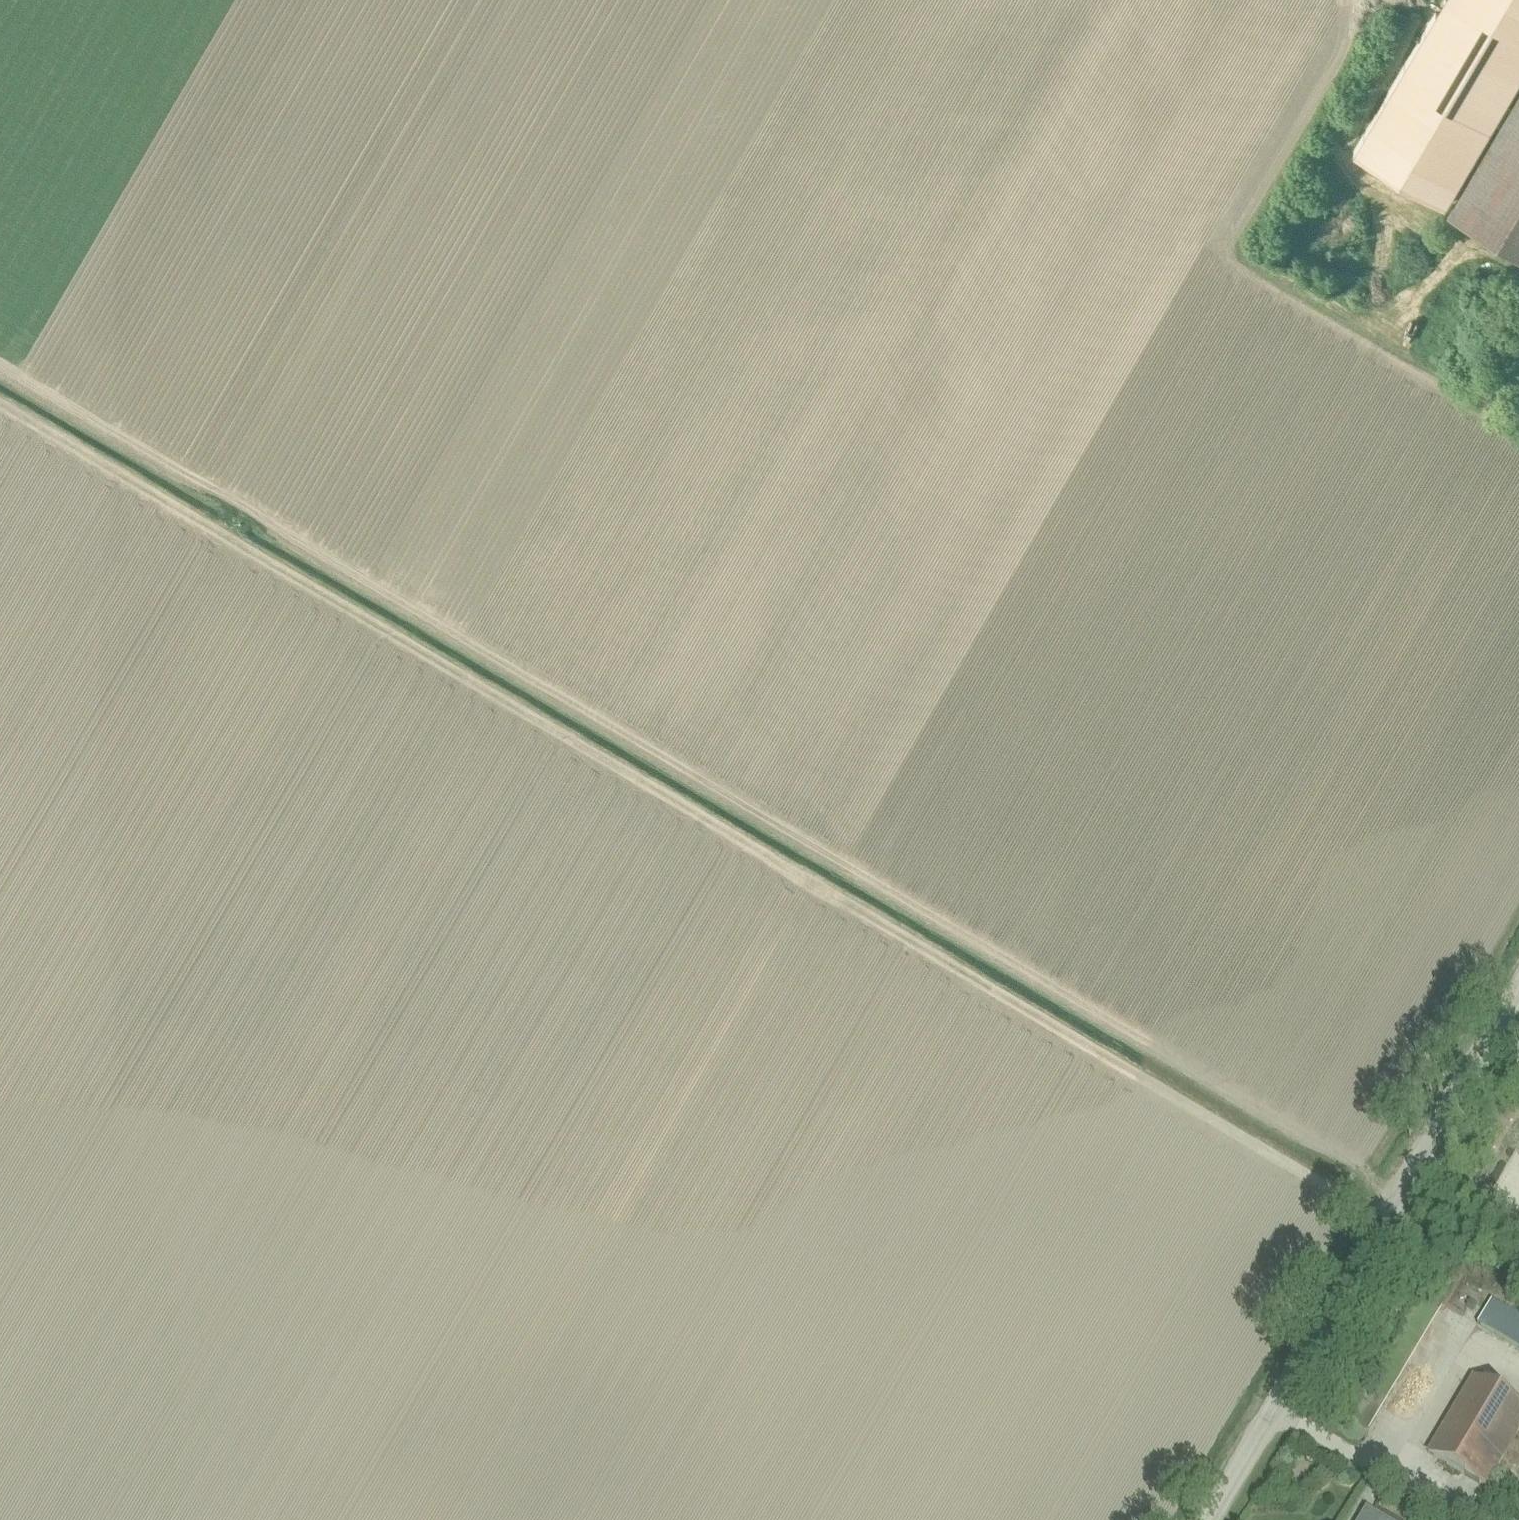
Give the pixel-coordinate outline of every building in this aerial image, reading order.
[(1504,124),(1515,105),(1505,100),(1518,76),(1518,0),(1442,0),(1353,151),(1443,204),(1494,118),(1504,124)] [(1515,105),(1504,124),(1453,209),(1518,248),(1518,98),(1515,105)] [(1476,1323),(1518,1348),(1518,1319),(1489,1301),(1476,1323)] [(1427,1453),(1484,1487),(1518,1428),(1518,1405),(1472,1377),(1427,1453)]
